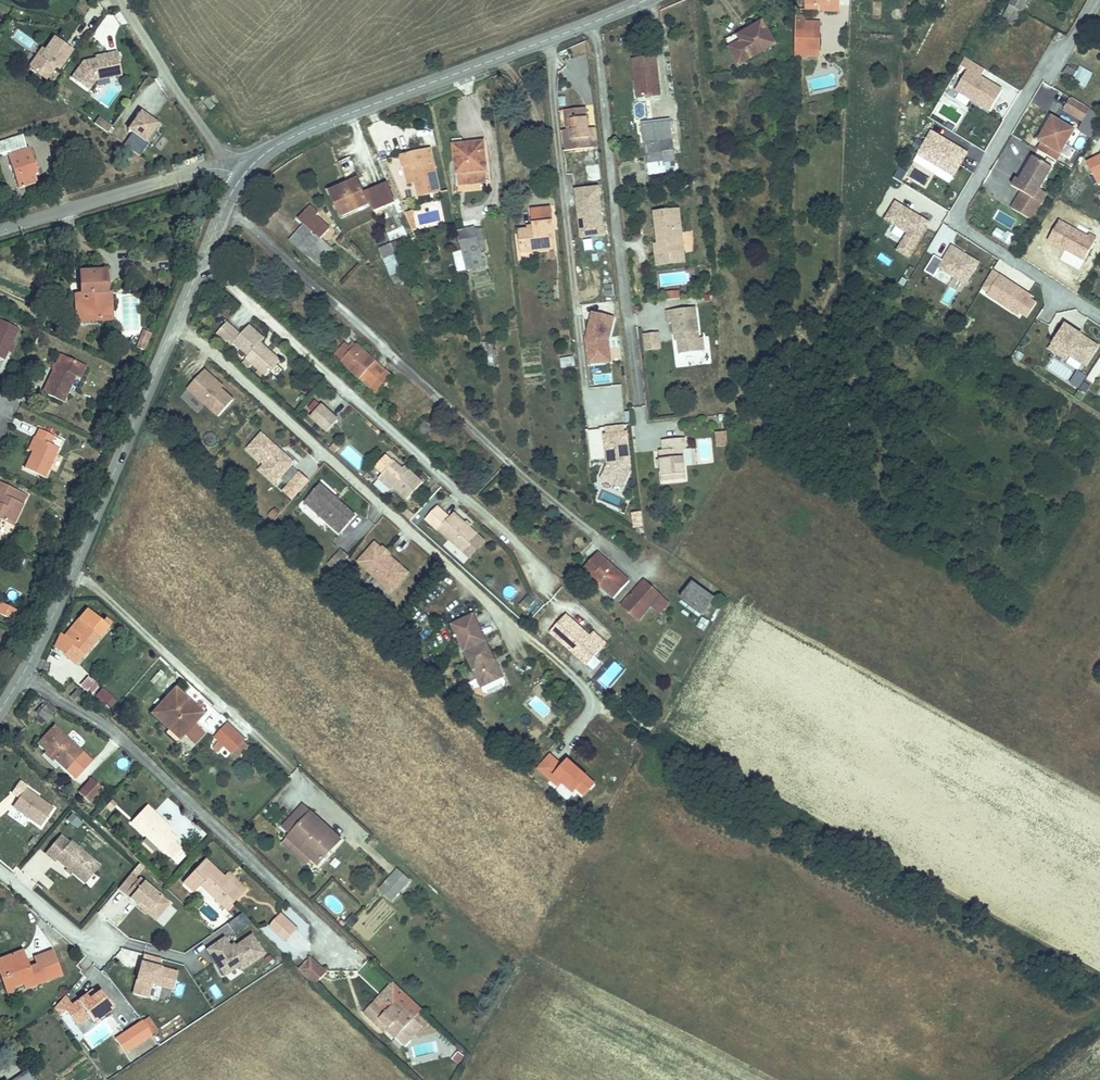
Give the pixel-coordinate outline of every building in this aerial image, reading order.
[(1006,7),(1017,14),(1025,0),(1010,0),(1006,7)] [(809,9),(801,9),(801,27),(824,27),(825,17),(809,17),(809,9)] [(734,43),(740,54),(752,47),(750,42),(765,33),(764,31),(761,26),(734,43)] [(752,47),(740,54),(749,68),(785,46),(772,26),(764,31),(765,33),(750,42),(752,47)] [(824,27),(801,27),(800,49),(823,49),(824,27)] [(29,51),(36,42),(18,30),(12,38),(29,51)] [(65,71),(78,53),(60,41),(52,53),(51,54),(48,52),(36,70),(52,82),(61,69),(65,71)] [(128,77),(123,54),(113,57),(114,59),(102,62),(89,65),(78,81),(95,93),(102,83),(128,77)] [(967,57),(962,65),(969,70),(956,90),(991,111),(1004,90),(981,76),(986,69),(967,57)] [(660,62),(639,64),(642,100),(663,98),(660,62)] [(597,77),(596,65),(584,67),(585,78),(597,77)] [(1087,74),(1077,68),(1073,76),(1094,89),(1099,82),(1087,74)] [(1090,69),(1087,74),(1099,82),(1099,80),(1099,75),(1090,69)] [(733,76),(714,79),(715,86),(734,83),(733,76)] [(1091,119),(1098,108),(1079,97),(1072,108),(1091,119)] [(607,152),(604,133),(594,134),(591,112),(572,114),(574,135),(570,135),(573,156),(607,152)] [(153,145),(165,128),(147,115),(134,133),(139,136),(131,149),(146,160),(155,147),(153,145)] [(1062,163),(1082,131),(1060,118),(1046,140),(1049,142),(1044,152),(1062,163)] [(118,131),(107,123),(103,128),(114,136),(118,131)] [(677,164),(674,125),(643,128),(647,167),(677,164)] [(933,131),(919,154),(955,176),(969,154),(933,131)] [(18,171),(24,189),(37,185),(42,185),(37,172),(40,171),(33,148),(30,149),(26,136),(0,143),(0,157),(13,154),(18,171)] [(487,137),(454,140),(457,181),(490,179),(487,137)] [(380,158),(388,156),(384,140),(376,142),(380,158)] [(437,150),(407,157),(410,170),(420,168),(426,201),(447,196),(437,150)] [(1087,161),(1099,185),(1099,154),(1087,161)] [(1047,188),(1060,167),(1041,156),(1027,179),(1024,177),(1019,185),(1029,190),(1019,207),(1038,218),(1054,192),(1047,188)] [(648,178),(678,174),(677,164),(647,167),(648,178)] [(597,166),(585,167),(586,182),(599,181),(597,166)] [(336,194),(362,184),(361,181),(332,193),(333,195),(336,194)] [(372,209),(362,184),(336,194),(345,219),(372,209)] [(599,186),(576,189),(581,237),(605,235),(599,186)] [(398,207),(391,189),(370,198),(377,216),(398,207)] [(533,222),(519,223),(522,247),(560,244),(556,202),(531,204),(533,222)] [(898,202),(887,219),(909,233),(898,251),(909,257),(930,222),(898,202)] [(339,251),(327,241),(336,230),(322,219),(324,215),(316,208),(304,222),(310,227),(296,243),(326,267),(339,251)] [(683,211),(659,214),(662,247),(659,247),(661,261),(688,257),(683,211)] [(1099,245),(1099,235),(1097,233),(1095,236),(1067,219),(1056,238),(1092,259),(1099,245)] [(463,227),(471,266),(490,262),(482,222),(463,227)] [(395,226),(387,228),(390,235),(395,246),(402,244),(395,226)] [(998,226),(992,236),(1010,246),(1016,236),(998,226)] [(395,246),(390,235),(386,237),(390,247),(395,246)] [(953,246),(941,267),(967,284),(979,263),(953,246)] [(689,265),(688,257),(661,261),(662,269),(689,265)] [(995,271),(984,289),(990,293),(988,296),(1028,319),(1039,300),(995,271)] [(937,272),(935,278),(947,282),(949,275),(937,272)] [(87,274),(88,295),(88,324),(110,324),(110,295),(110,274),(87,274)] [(119,295),(110,295),(110,324),(119,323),(119,295)] [(684,303),(683,296),(669,297),(670,305),(684,303)] [(616,317),(592,312),(586,339),(590,365),(613,362),(610,341),(616,317)] [(700,312),(671,316),(672,328),(675,330),(676,345),(680,345),(681,351),(682,359),(706,356),(700,312)] [(1050,348),(1066,360),(1070,355),(1087,366),(1099,348),(1099,346),(1067,323),(1050,348)] [(0,329),(0,361),(6,364),(21,334),(2,325),(0,329)] [(260,346),(245,332),(237,340),(221,327),(213,337),(226,348),(229,345),(246,359),(242,363),(263,381),(280,363),(276,359),(274,362),(257,348),(260,346)] [(247,329),(245,332),(260,346),(263,342),(247,329)] [(137,346),(145,348),(149,334),(141,332),(137,346)] [(664,354),(662,338),(647,340),(648,356),(664,354)] [(347,343),(336,356),(379,394),(396,376),(360,343),(353,350),(347,343)] [(574,357),(559,359),(560,369),(575,367),(574,357)] [(66,408),(77,387),(72,385),(75,378),(80,380),(84,382),(90,370),(64,358),(45,398),(66,408)] [(1068,383),(1078,390),(1086,377),(1077,371),(1068,383)] [(221,392),(212,383),(214,381),(206,374),(189,393),(220,420),(235,404),(221,392)] [(223,389),(214,381),(212,383),(221,392),(223,389)] [(710,415),(722,414),(721,404),(709,405),(710,415)] [(323,407),(312,419),(328,433),(339,421),(323,407)] [(424,440),(433,426),(423,420),(414,433),(424,440)] [(714,446),(727,446),(726,432),(713,432),(714,446)] [(634,468),(630,433),(609,435),(611,461),(613,460),(614,464),(612,464),(605,478),(625,487),(634,468)] [(43,444),(37,456),(29,472),(49,481),(63,452),(56,448),(58,441),(42,434),(38,442),(43,444)] [(295,466),(282,455),(281,457),(278,454),(280,452),(263,437),(249,453),(266,468),(281,482),(282,480),(293,468),(295,466)] [(33,454),(37,456),(43,444),(38,442),(33,454)] [(693,483),(691,453),(694,453),(693,442),(670,445),(671,455),(668,455),(669,464),(670,470),(671,485),(693,483)] [(347,445),(339,455),(358,469),(365,460),(347,445)] [(394,460),(391,464),(417,487),(422,481),(410,471),(408,473),(394,460)] [(417,487),(391,464),(379,477),(393,490),(396,486),(408,497),(417,487)] [(281,482),(266,468),(260,474),(276,488),(281,482)] [(293,468),(282,480),(288,485),(283,491),(292,499),(308,481),(293,468)] [(5,524),(17,529),(27,508),(19,505),(24,494),(2,485),(0,488),(0,496),(2,497),(0,502),(0,534),(5,524)] [(357,519),(321,487),(306,505),(341,537),(357,519)] [(437,512),(430,519),(465,552),(479,536),(456,516),(449,523),(437,512)] [(631,512),(631,531),(642,531),(642,512),(631,512)] [(403,516),(411,523),(414,520),(406,513),(403,516)] [(484,541),(479,536),(465,552),(471,557),(484,541)] [(383,552),(376,546),(359,565),(386,589),(392,583),(398,588),(409,576),(390,558),(386,559),(383,556),(383,552)] [(392,556),(385,550),(383,552),(383,556),(386,559),(390,558),(392,556)] [(343,552),(329,567),(336,573),(350,558),(343,552)] [(580,575),(587,582),(604,564),(597,557),(580,575)] [(604,564),(587,582),(611,605),(627,588),(604,564)] [(392,583),(386,589),(392,595),(398,588),(392,583)] [(508,586),(506,596),(515,597),(517,588),(508,586)] [(701,620),(714,605),(694,586),(680,601),(701,620)] [(641,588),(618,612),(633,628),(656,603),(641,588)] [(533,594),(519,604),(527,614),(541,604),(533,594)] [(7,607),(2,616),(16,623),(20,613),(7,607)] [(63,634),(56,648),(59,650),(58,653),(67,661),(77,649),(87,658),(114,626),(110,623),(107,626),(90,612),(69,639),(63,634)] [(584,668),(599,650),(585,636),(564,617),(554,629),(560,634),(555,640),(584,668)] [(505,689),(496,670),(493,671),(492,667),(494,666),(472,618),(451,628),(481,693),(484,699),(487,700),(503,693),(505,689)] [(560,634),(554,629),(549,634),(555,640),(560,634)] [(588,632),(585,636),(599,650),(603,646),(588,632)] [(608,687),(621,668),(613,662),(600,681),(608,687)] [(74,702),(80,696),(77,692),(71,699),(74,702)] [(201,720),(174,695),(151,719),(168,735),(165,738),(175,747),(201,720)] [(49,707),(41,719),(49,725),(57,714),(49,707)] [(223,732),(215,740),(222,745),(234,756),(241,747),(223,732)] [(52,735),(37,751),(68,780),(83,764),(52,735)] [(222,745),(215,740),(209,747),(215,752),(222,745)] [(100,783),(86,798),(95,807),(109,793),(100,783)] [(22,789),(11,811),(42,827),(53,805),(22,789)] [(314,855),(310,859),(318,865),(341,841),(303,806),(283,827),(292,835),(314,855)] [(149,808),(134,823),(165,852),(167,851),(176,842),(177,840),(169,833),(172,830),(149,808)] [(82,823),(74,816),(69,822),(77,829),(82,823)] [(288,839),(310,859),(314,855),(292,835),(288,839)] [(62,839),(47,857),(56,864),(58,862),(86,885),(100,868),(73,845),(71,847),(62,839)] [(173,857),(182,848),(176,842),(167,851),(173,857)] [(208,860),(185,882),(196,893),(204,886),(228,911),(243,895),(227,879),(208,860)] [(130,871),(134,878),(144,871),(139,865),(130,871)] [(379,889),(387,896),(398,884),(402,888),(410,881),(398,869),(379,889)] [(171,905),(141,880),(139,883),(131,876),(120,890),(135,903),(137,901),(141,903),(139,906),(149,914),(155,908),(163,915),(171,905)] [(246,892),(230,876),(227,879),(243,895),(246,892)] [(398,884),(387,896),(391,900),(402,888),(398,884)] [(157,921),(163,915),(155,908),(149,914),(157,921)] [(235,934),(250,923),(241,912),(227,923),(235,934)] [(281,915),(271,926),(287,942),(298,931),(281,915)] [(240,969),(264,953),(251,936),(235,947),(233,945),(230,947),(224,938),(208,950),(214,959),(216,957),(219,960),(216,962),(225,975),(238,966),(240,969)] [(34,973),(32,968),(25,951),(3,960),(14,989),(26,984),(28,989),(64,976),(58,958),(48,962),(50,967),(34,973)] [(175,991),(180,973),(161,968),(163,959),(145,955),(143,964),(145,965),(144,969),(142,969),(135,995),(149,999),(153,985),(175,991)] [(28,989),(26,984),(14,989),(3,960),(0,961),(0,969),(10,996),(28,989)] [(325,973),(312,961),(302,971),(315,984),(325,973)] [(34,973),(50,967),(48,962),(32,968),(34,973)] [(382,1008),(399,989),(393,984),(376,1003),(382,1008)] [(214,985),(208,989),(216,999),(222,995),(214,985)] [(415,1020),(423,1012),(399,989),(382,1008),(376,1003),(376,1002),(363,1016),(380,1030),(388,1022),(394,1026),(388,1033),(405,1048),(424,1028),(415,1020)] [(95,990),(89,995),(92,999),(98,994),(95,990)] [(115,1008),(103,991),(98,994),(92,999),(89,995),(74,1005),(67,995),(56,1008),(61,1016),(68,1011),(72,1017),(79,1012),(85,1020),(91,1015),(96,1022),(115,1008)] [(85,1020),(79,1012),(72,1017),(78,1025),(85,1020)] [(159,1032),(150,1018),(144,1021),(153,1035),(159,1032)] [(144,1021),(117,1039),(118,1040),(126,1052),(126,1053),(153,1035),(144,1021)] [(388,1033),(394,1026),(388,1022),(380,1030),(386,1036),(388,1033)] [(126,1052),(118,1040),(107,1047),(115,1059),(126,1052)]
